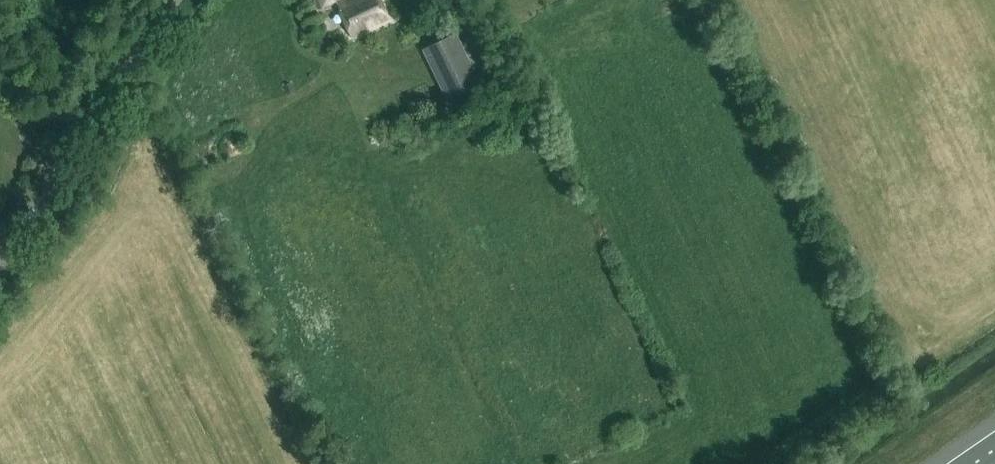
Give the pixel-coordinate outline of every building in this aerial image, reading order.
[(338,9),(337,10),(351,38),(390,19),(380,0),(351,0),(344,3),(343,0),(334,0),(338,9)] [(455,34),(422,50),(446,101),(480,84),(455,34)]
